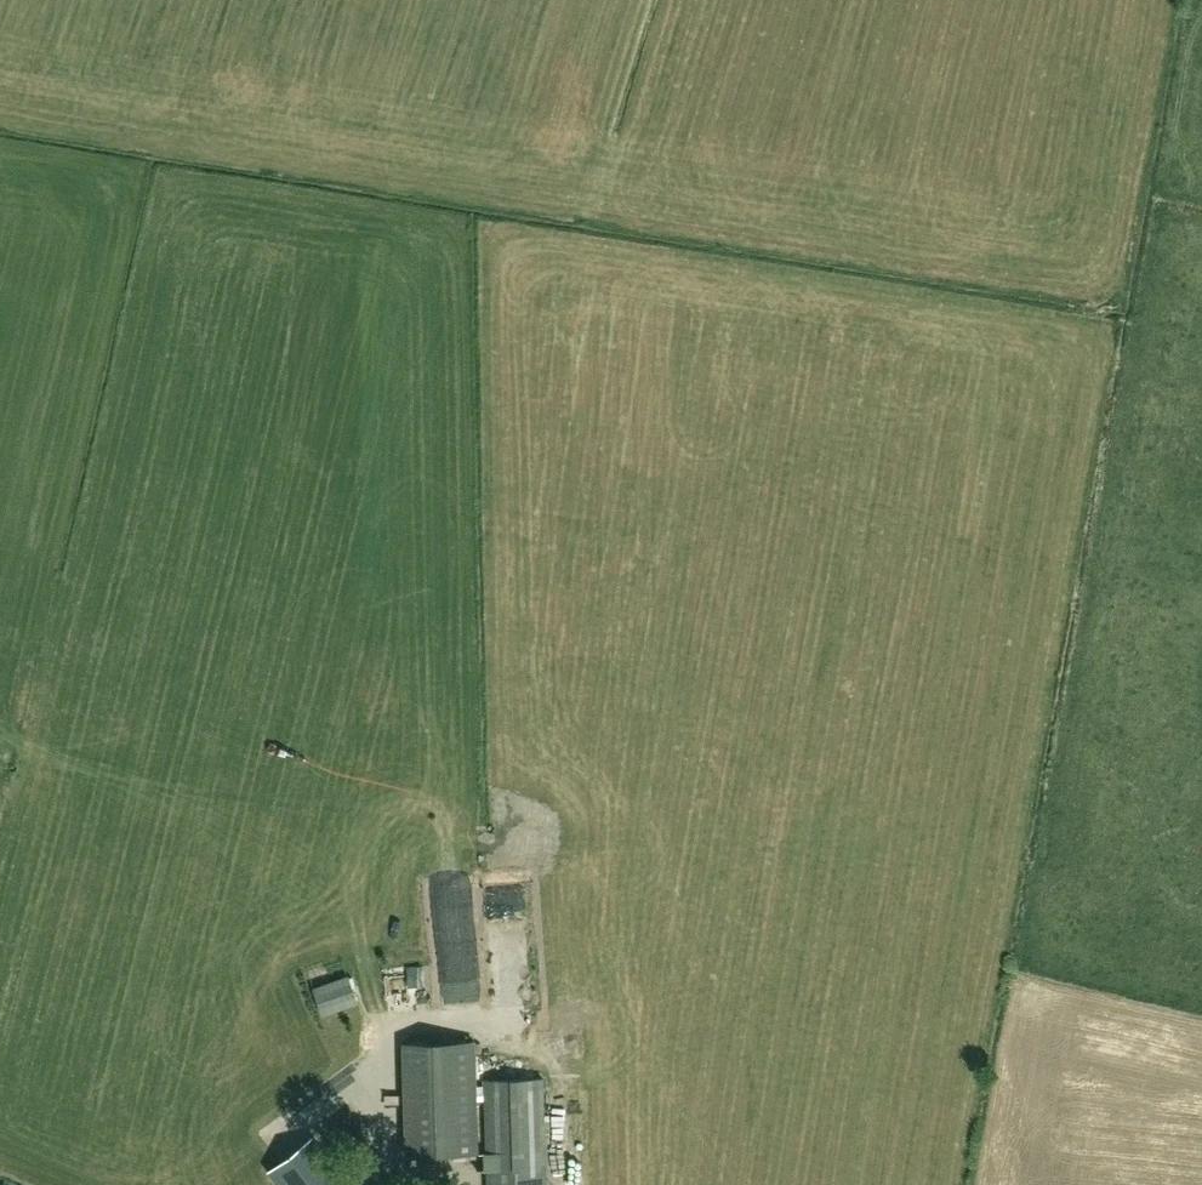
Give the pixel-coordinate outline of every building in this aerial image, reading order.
[(508,1032),(524,1031),(523,1012),(507,1013),(508,1032)] [(406,1154),(477,1152),(473,1042),(403,1044),(406,1154)] [(543,1078),(484,1080),(487,1184),(546,1184),(543,1078)] [(344,1180),(312,1139),(270,1171),(280,1184),(348,1184),(344,1180)]
